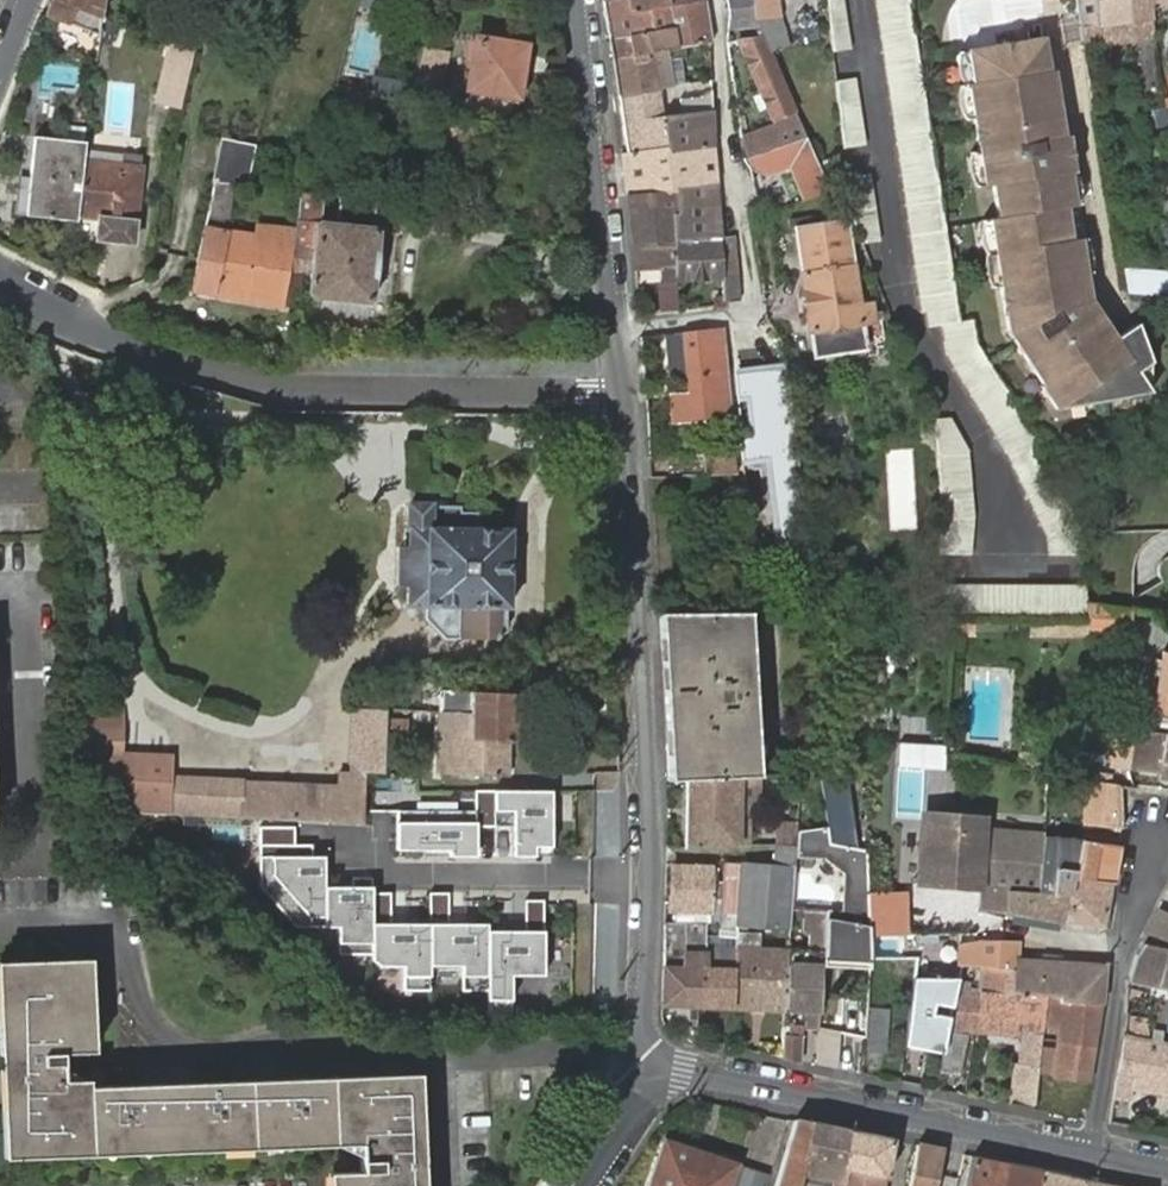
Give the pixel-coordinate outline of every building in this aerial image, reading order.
[(47,14),(100,36),(103,19),(105,8),(106,0),(52,0),(47,14)] [(433,1),(427,0),(420,0),(416,16),(429,19),(433,1)] [(710,42),(704,0),(699,0),(668,5),(633,12),(630,0),(603,0),(610,38),(645,32),(650,51),(684,46),(710,42)] [(699,0),(630,0),(633,12),(668,5),(699,0)] [(729,18),(756,19),(754,0),(726,0),(729,18)] [(770,52),(791,44),(780,18),(778,0),(754,0),(756,19),(760,28),(763,36),(764,38),(770,52)] [(827,5),(827,11),(832,52),(850,49),(843,0),(826,0),(827,5)] [(920,314),(925,313),(928,328),(941,326),(946,357),(1007,452),(1048,539),(1049,555),(1083,553),(1082,534),(1041,443),(1013,400),(1009,394),(999,378),(978,345),(974,321),(965,323),(964,319),(960,319),(953,275),(939,186),(938,179),(930,121),(928,115),(916,33),(915,33),(911,5),(910,0),(873,0),(920,314)] [(1081,27),(1081,30),(1084,46),(1132,40),(1129,23),(1127,0),(1076,0),(1081,27)] [(1129,23),(1132,40),(1132,46),(1139,45),(1137,38),(1154,35),(1151,20),(1149,8),(1148,0),(1127,0),(1129,23)] [(1149,8),(1167,5),(1167,0),(1148,0),(1149,8)] [(116,10),(105,8),(103,19),(114,23),(116,10)] [(728,29),(760,28),(756,19),(729,18),(728,29)] [(668,87),(672,86),(668,60),(686,57),(684,46),(650,51),(645,32),(610,38),(614,61),(619,97),(660,88),(668,87)] [(1069,171),(1074,170),(1069,136),(1064,136),(1062,121),(1053,69),(1049,70),(1043,37),(967,49),(972,82),(968,82),(973,117),(979,149),(984,183),(992,182),(998,216),(990,217),(995,251),(1000,285),(1008,329),(1044,383),(1042,385),(1056,407),(1150,389),(1137,370),(1151,361),(1136,321),(1114,335),(1090,299),(1086,273),(1080,237),(1072,239),(1066,206),(1075,205),(1069,171)] [(784,144),(806,137),(795,110),(770,52),(764,38),(738,40),(772,119),(775,125),(743,136),(743,137),(747,157),(784,144)] [(521,56),(523,47),(476,39),(475,46),(473,55),(468,87),(475,88),(485,90),(515,95),(522,96),(526,71),(519,70),(520,65),(521,56)] [(157,98),(182,104),(194,49),(170,43),(157,98)] [(424,46),(410,100),(440,106),(444,87),(439,86),(448,51),(424,46)] [(972,82),(967,49),(958,50),(963,82),(959,84),(964,118),(973,117),(968,82),(972,82)] [(854,79),(835,81),(842,148),(864,145),(854,79)] [(1161,110),(1167,107),(1167,79),(1153,84),(1161,110)] [(660,88),(663,113),(672,112),(668,87),(660,88)] [(670,152),(712,146),(712,110),(711,90),(709,90),(700,96),(679,100),(682,115),(664,117),(663,113),(660,88),(619,97),(619,100),(620,107),(621,110),(626,152),(668,148),(670,148),(670,152)] [(1159,108),(1144,110),(1146,122),(1161,119),(1159,108)] [(85,149),(86,142),(35,136),(30,177),(26,215),(76,221),(78,214),(83,161),(85,149)] [(829,189),(806,137),(784,144),(790,162),(804,198),(829,189)] [(233,184),(248,185),(256,145),(224,139),(214,182),(233,184)] [(790,162),(784,144),(747,157),(743,158),(744,162),(745,164),(746,165),(746,166),(747,166),(747,167),(748,168),(749,169),(750,169),(751,170),(752,171),(753,171),(754,172),(755,172),(756,172),(756,173),(757,173),(758,173),(790,162)] [(675,188),(716,183),(712,146),(670,152),(670,148),(668,148),(626,152),(621,153),(625,180),(619,181),(620,192),(626,192),(627,195),(676,190),(675,188)] [(142,155),(85,149),(83,161),(141,168),(142,155)] [(976,184),(984,183),(979,149),(970,150),(976,184)] [(141,168),(83,161),(78,214),(97,217),(96,232),(108,233),(108,240),(133,243),(135,221),(141,168)] [(1080,204),(1074,170),(1069,171),(1075,205),(1080,204)] [(869,174),(846,178),(849,215),(861,243),(879,241),(869,174)] [(26,215),(30,177),(19,176),(15,214),(26,215)] [(228,218),(233,184),(214,182),(207,215),(225,218),(228,218)] [(721,238),(720,237),(716,183),(675,188),(676,190),(677,214),(673,214),(674,239),(721,238)] [(675,245),(674,239),(673,214),(677,214),(676,190),(627,195),(629,218),(633,247),(648,246),(650,268),(660,268),(661,277),(663,277),(676,276),(675,245)] [(378,198),(342,194),(338,224),(320,222),(323,195),(303,193),(301,221),(298,220),(297,230),(290,269),(303,270),(312,271),(310,295),(312,299),(368,305),(372,301),(379,232),(376,228),(374,229),(378,198)] [(204,229),(222,232),(225,218),(207,215),(204,229)] [(992,285),(1000,285),(995,251),(990,217),(981,218),(986,252),(992,285)] [(859,305),(846,219),(833,221),(812,224),(811,218),(789,221),(790,228),(795,227),(796,234),(814,356),(855,351),(866,348),(862,325),(874,322),(874,320),(880,319),(880,312),(873,313),(871,303),(859,305)] [(284,306),(299,309),(303,270),(290,269),(297,230),(258,227),(256,237),(229,233),(222,232),(204,229),(198,260),(192,285),(191,289),(216,294),(284,306)] [(108,233),(96,232),(95,239),(108,240),(108,233)] [(722,277),(722,302),(738,300),(733,236),(720,237),(721,238),(674,239),(675,245),(676,276),(676,278),(722,277)] [(1086,237),(1080,237),(1086,273),(1091,272),(1086,237)] [(633,247),(636,280),(650,279),(650,268),(648,246),(633,247)] [(660,268),(650,268),(650,279),(661,277),(660,268)] [(1128,294),(1167,297),(1167,274),(1124,271),(1128,294)] [(676,276),(663,277),(663,284),(677,282),(676,278),(676,276)] [(663,284),(665,312),(678,310),(677,282),(663,284)] [(731,416),(723,328),(682,332),(674,333),(665,334),(669,374),(678,373),(686,373),(688,395),(680,396),(672,396),(674,420),(731,416)] [(786,361),(789,385),(809,381),(806,362),(805,358),(797,359),(786,361)] [(1150,389),(1151,361),(1137,370),(1150,389)] [(678,373),(680,396),(688,395),(686,373),(678,373)] [(799,459),(850,451),(844,414),(807,420),(809,431),(795,434),(799,459)] [(950,419),(931,420),(933,456),(940,523),(937,558),(971,556),(973,523),(967,451),(950,419)] [(736,473),(734,449),(702,450),(703,456),(704,475),(736,473)] [(798,476),(795,456),(780,458),(782,478),(798,476)] [(399,547),(398,584),(408,585),(408,591),(408,605),(426,606),(426,618),(444,639),(497,639),(505,630),(506,607),(509,608),(510,529),(477,528),(477,511),(461,512),(460,506),(429,505),(409,505),(408,541),(408,547),(399,547)] [(1086,583),(934,582),(930,613),(952,615),(952,618),(1031,618),(1045,618),(1088,618),(1087,603),(1086,583)] [(1134,610),(1087,603),(1088,618),(1089,629),(1131,630),(1134,610)] [(757,777),(749,612),(747,612),(660,613),(669,781),(686,779),(739,777),(748,777),(757,777)] [(1031,618),(1032,634),(1045,634),(1045,618),(1031,618)] [(1167,733),(1167,653),(1162,652),(1154,698),(1123,693),(1116,726),(1109,725),(1104,765),(1128,768),(1129,769),(1135,729),(1132,728),(1134,709),(1154,712),(1152,731),(1167,733)] [(367,695),(368,678),(358,678),(357,694),(367,695)] [(442,690),(442,711),(471,713),(470,738),(509,740),(516,740),(516,694),(471,692),(442,690)] [(121,730),(82,728),(80,754),(130,812),(363,824),(365,775),(386,776),(390,709),(350,707),(346,772),(336,771),(336,785),(171,776),(172,756),(120,754),(121,730)] [(1135,729),(1152,731),(1154,712),(1134,709),(1132,728),(1135,729)] [(471,713),(442,711),(441,721),(450,722),(450,724),(453,724),(453,737),(456,737),(456,773),(508,776),(509,740),(470,738),(471,713)] [(1104,765),(1109,725),(1094,723),(1085,722),(1081,722),(1072,720),(1067,760),(1104,765)] [(1152,731),(1135,729),(1129,769),(1167,773),(1167,733),(1152,731)] [(736,845),(744,845),(745,836),(747,836),(747,811),(737,810),(738,786),(748,786),(748,777),(739,777),(686,779),(685,848),(736,845)] [(844,777),(822,780),(828,828),(828,829),(831,842),(831,843),(854,847),(844,777)] [(1121,827),(1119,787),(1119,785),(1088,780),(1083,822),(1121,827)] [(737,810),(747,811),(748,786),(738,786),(737,810)] [(601,792),(601,825),(616,825),(616,792),(601,792)] [(553,859),(553,793),(476,793),(476,813),(399,813),(399,853),(450,853),(450,859),(553,859)] [(977,909),(1007,911),(1008,890),(1037,892),(1045,835),(985,830),(985,820),(916,813),(912,889),(978,896),(977,909)] [(775,844),(796,845),(797,832),(799,814),(777,814),(775,844)] [(294,828),(260,828),(261,888),(295,929),(338,930),(338,947),(374,947),(373,965),(382,972),(400,972),(401,996),(434,996),(434,971),(460,971),(460,982),(487,982),(487,1007),(515,1006),(515,981),(546,980),(545,903),(527,903),(527,935),(489,935),(489,926),(451,927),(451,894),(430,894),(431,926),(391,927),(391,895),(373,895),(373,892),(326,892),(326,858),(311,858),(311,847),(294,847),(294,828)] [(824,955),(870,957),(870,936),(869,894),(869,886),(868,859),(867,850),(854,847),(831,843),(831,842),(828,829),(797,832),(796,845),(795,856),(824,858),(845,873),(842,913),(826,911),(825,935),(824,949),(824,955)] [(1081,837),(1045,835),(1037,892),(1051,893),(1056,867),(1074,869),(1081,837)] [(1120,844),(1081,837),(1074,869),(1056,867),(1051,893),(1070,894),(1073,878),(1113,882),(1120,844)] [(742,864),(738,921),(737,925),(759,927),(789,929),(791,909),(795,865),(795,856),(796,845),(775,844),(775,865),(742,864)] [(726,864),(721,921),(738,921),(742,864),(726,864)] [(670,911),(709,912),(710,898),(718,899),(719,879),(710,878),(711,866),(672,866),(670,911)] [(1070,894),(1064,922),(1105,928),(1113,882),(1073,878),(1070,894)] [(1008,890),(1007,911),(1064,922),(1070,894),(1051,893),(1037,892),(1008,890)] [(881,894),(869,894),(870,936),(882,936),(907,935),(907,894),(881,894)] [(1159,909),(1142,942),(1167,948),(1167,913),(1159,909)] [(788,947),(785,1008),(785,1009),(806,1010),(805,1029),(819,1029),(820,1010),(822,1010),(824,955),(824,949),(825,935),(826,911),(811,911),(808,947),(788,947)] [(721,921),(721,922),(720,934),(737,934),(737,933),(737,927),(737,925),(738,921),(721,921)] [(704,969),(706,922),(665,922),(663,1004),(698,1005),(699,968),(704,969)] [(707,922),(706,922),(704,969),(699,968),(698,1005),(733,1007),(735,970),(736,948),(706,948),(707,922)] [(735,970),(733,1007),(752,1007),(766,1008),(785,1008),(788,947),(789,940),(786,940),(786,951),(758,950),(759,934),(746,934),(737,933),(737,934),(736,948),(735,970)] [(882,959),(882,936),(870,936),(870,957),(870,958),(882,959)] [(1015,959),(1017,959),(1018,941),(978,940),(961,943),(961,944),(960,960),(960,966),(961,966),(982,967),(1014,968),(1015,959)] [(1142,942),(1135,955),(1128,981),(1156,987),(1167,990),(1167,948),(1142,942)] [(910,959),(912,944),(902,943),(901,959),(910,959)] [(0,960),(5,1112),(6,1158),(359,1146),(360,1168),(326,1169),(327,1185),(425,1185),(424,1158),(421,1068),(311,1072),(181,1076),(127,1078),(66,1080),(65,1051),(94,1050),(91,957),(0,960)] [(913,978),(915,960),(910,959),(901,959),(895,958),(893,975),(913,978)] [(1062,1001),(1103,1003),(1106,965),(1017,959),(1015,959),(1014,968),(1012,993),(1047,995),(1062,996),(1062,1001)] [(1042,1033),(1047,995),(1012,993),(1014,968),(982,967),(982,997),(969,997),(970,984),(959,982),(956,995),(940,1071),(960,1072),(966,1030),(1042,1036),(1042,1033)] [(905,1046),(943,1054),(956,995),(959,982),(959,979),(913,978),(912,986),(905,1046)] [(1055,1077),(1089,1080),(1095,1045),(1103,1003),(1062,1001),(1062,996),(1047,995),(1042,1033),(1050,1034),(1051,1026),(1060,1026),(1059,1041),(1056,1075),(1055,1077)] [(866,1050),(885,1052),(888,1010),(869,1009),(866,1050)] [(784,1022),(783,1057),(801,1061),(803,1029),(798,1028),(798,1022),(784,1022)] [(817,1064),(833,1067),(834,1036),(818,1035),(817,1064)] [(1125,1036),(1118,1074),(1114,1099),(1130,1101),(1133,1088),(1135,1077),(1167,1083),(1167,1044),(1125,1036)] [(1012,1103),(1034,1108),(1038,1072),(1039,1067),(1016,1063),(1012,1103)] [(1135,1077),(1133,1088),(1167,1095),(1167,1083),(1135,1077)] [(795,1120),(791,1133),(775,1185),(800,1185),(802,1176),(837,1182),(839,1183),(841,1184),(845,1169),(852,1132),(813,1123),(795,1120)] [(845,1169),(886,1178),(893,1139),(852,1132),(845,1169)] [(649,1185),(731,1185),(739,1163),(664,1139),(649,1185)] [(910,1185),(934,1185),(943,1144),(920,1139),(910,1185)] [(974,1156),(967,1185),(1003,1185),(1008,1163),(1001,1162),(974,1156)] [(733,1185),(760,1185),(765,1169),(740,1162),(733,1185)] [(1003,1185),(1038,1185),(1042,1170),(1014,1164),(1008,1163),(1003,1185)] [(886,1178),(845,1169),(841,1184),(839,1183),(838,1185),(884,1185),(886,1178)] [(1087,1180),(1068,1176),(1055,1173),(1042,1170),(1038,1185),(1085,1185),(1087,1180)]
